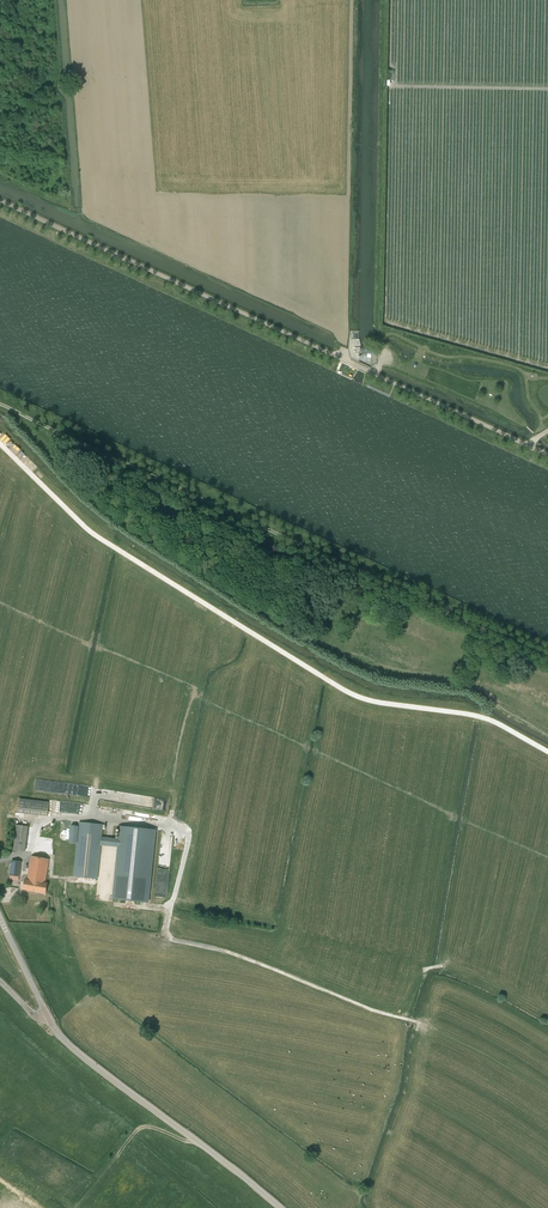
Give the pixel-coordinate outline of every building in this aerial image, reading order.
[(217,643),(217,644),(217,645),(218,645),(218,646),(219,646),(219,647),(220,647),(221,647),(222,647),(223,647),(223,646),(224,646),(225,645),(225,644),(225,643),(225,642),(225,641),(225,640),(224,640),(224,639),(223,639),(222,639),(221,639),(220,639),(219,639),(219,640),(218,640),(218,641),(217,641),(217,642),(217,643)] [(97,879),(101,845),(118,847),(112,899),(147,903),(155,831),(120,827),(119,840),(101,838),(103,825),(79,822),(79,826),(71,826),(69,843),(77,843),(73,876),(97,879)] [(14,840),(13,850),(25,851),(26,842),(14,840)] [(45,892),(47,883),(45,883),(49,859),(31,855),(27,879),(25,879),(23,888),(45,892)] [(20,876),(21,861),(12,860),(10,875),(20,876)] [(158,865),(156,897),(165,898),(168,873),(166,873),(166,869),(165,869),(165,866),(158,865)]
